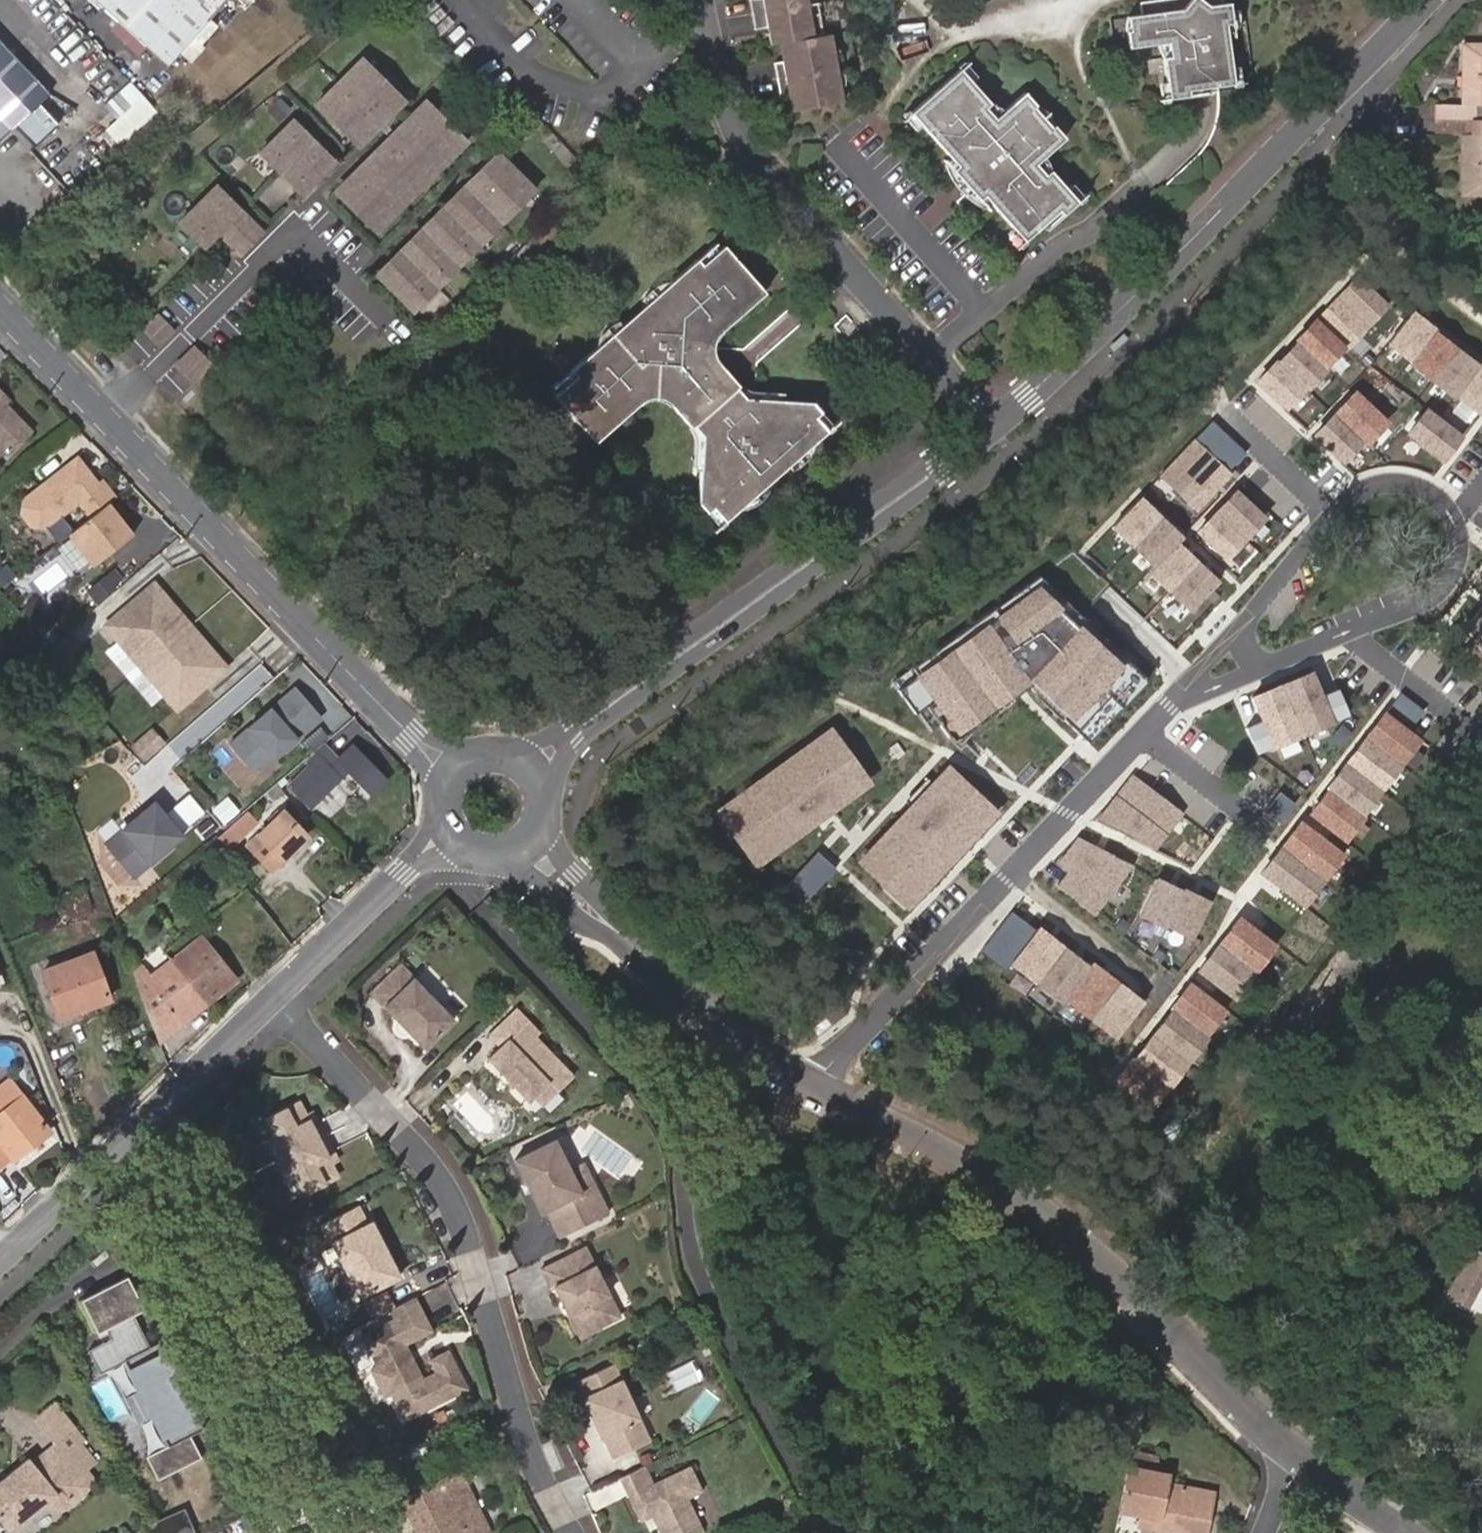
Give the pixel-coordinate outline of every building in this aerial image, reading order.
[(809,8),(808,0),(761,0),(750,2),(754,18),(809,8)] [(1179,2),(1141,9),(1142,20),(1130,22),(1131,35),(1128,35),(1131,52),(1159,49),(1170,48),(1172,62),(1164,62),(1168,87),(1171,105),(1191,102),(1190,95),(1217,90),(1235,87),(1233,70),(1228,37),(1227,30),(1236,28),(1233,13),(1232,5),(1225,6),(1223,0),(1202,0),(1202,2),(1198,0),(1196,0),(1192,6),(1180,8),(1179,2)] [(811,17),(809,8),(754,18),(756,32),(769,30),(777,28),(779,35),(769,36),(771,47),(778,46),(785,45),(825,38),(821,15),(811,17)] [(1227,30),(1228,37),(1237,36),(1243,12),(1233,13),(1236,28),(1227,30)] [(830,37),(825,38),(785,45),(787,58),(795,56),(796,64),(780,65),(774,67),(776,81),(836,71),(834,63),(831,45),(830,37)] [(50,95),(0,42),(0,121),(10,132),(50,95)] [(836,44),(831,45),(834,63),(843,62),(836,44)] [(1461,44),(1460,106),(1434,106),(1434,134),(1461,134),(1460,196),(1481,196),(1481,44),(1461,44)] [(787,58),(785,45),(778,46),(780,65),(796,64),(795,56),(787,58)] [(1161,54),(1164,62),(1172,62),(1170,48),(1159,49),(1161,54)] [(373,120),(396,97),(360,60),(314,106),(350,143),(373,120)] [(957,67),(960,71),(973,84),(978,79),(963,62),(957,67)] [(1241,68),(1233,70),(1235,87),(1237,92),(1245,90),(1241,68)] [(837,79),(836,71),(776,81),(779,96),(786,95),(799,93),(801,100),(794,102),(796,114),(842,106),(841,99),(837,79)] [(993,208),(1016,231),(1030,244),(1062,212),(1068,218),(1082,203),(1070,191),(1052,171),(1048,176),(1039,168),(1046,161),(1067,140),(1055,126),(1053,130),(1034,111),(1038,108),(1024,94),(1003,115),(997,121),(987,110),(993,105),(973,84),(960,71),(911,117),(923,131),(950,161),(957,168),(953,172),(966,187),(973,185),(972,194),(982,204),(985,200),(993,208)] [(842,78),(837,79),(841,99),(844,88),(847,77),(842,78)] [(119,113),(104,126),(115,139),(155,106),(132,78),(107,99),(119,113)] [(1171,110),(1171,105),(1168,87),(1159,88),(1164,111),(1171,110)] [(1219,97),(1217,90),(1190,95),(1191,102),(1219,97)] [(799,93),(786,95),(789,115),(796,114),(794,102),(801,100),(799,93)] [(378,125),(402,103),(396,97),(373,120),(378,125)] [(431,166),(458,138),(423,103),(412,113),(395,130),(396,131),(402,137),(366,172),(360,166),(333,193),(373,233),(401,206),(395,201),(431,166)] [(994,105),(993,105),(987,110),(997,121),(1003,115),(1003,113),(1002,112),(1002,110),(1001,109),(1000,108),(999,107),(998,106),(997,106),(996,105),(994,105)] [(1049,116),(1038,108),(1034,111),(1053,130),(1055,126),(1049,116)] [(916,138),(923,131),(911,117),(907,115),(901,121),(916,138)] [(356,148),(378,125),(373,120),(350,143),(351,144),(356,148)] [(331,163),(290,122),(263,149),(283,170),(304,191),(331,163)] [(366,172),(402,137),(396,131),(360,166),(366,172)] [(436,171),(463,144),(458,138),(431,166),(436,171)] [(283,170),(263,149),(257,154),(278,175),(283,170)] [(498,226),(532,192),(494,154),(484,164),(477,171),(484,179),(469,194),(462,187),(373,275),(404,306),(427,283),(449,262),(471,240),(491,219),(497,225),(498,226)] [(987,214),(993,208),(985,200),(982,204),(972,194),(973,185),(966,187),(953,172),(957,168),(950,161),(945,166),(946,170),(950,180),(961,195),(975,207),(987,214)] [(1047,162),(1046,161),(1039,168),(1048,176),(1052,171),(1052,170),(1052,168),(1051,167),(1051,166),(1050,165),(1049,164),(1048,163),(1047,162)] [(401,206),(436,171),(431,166),(395,201),(401,206)] [(304,191),(283,170),(278,175),(299,196),(304,191)] [(469,194),(484,179),(477,171),(462,187),(469,194)] [(1076,186),(1070,191),(1082,203),(1086,207),(1091,202),(1076,186)] [(260,234),(214,188),(183,219),(207,243),(216,234),(238,256),(260,234)] [(207,243),(183,219),(177,224),(202,248),(207,243)] [(476,245),(497,225),(491,219),(471,240),(476,245)] [(1030,244),(1016,231),(1010,238),(1025,252),(1031,247),(1030,244)] [(454,267),(476,245),(471,240),(449,262),(454,267)] [(710,507),(722,522),(824,432),(812,418),(818,413),(808,404),(740,399),(732,389),(735,387),(711,359),(710,353),(710,346),(711,339),(716,334),(762,294),(721,249),(717,252),(699,268),(694,263),(568,373),(573,378),(554,394),(551,397),(592,444),(631,410),(636,405),(645,399),(654,399),(661,401),(667,405),(688,430),(691,427),(699,438),(696,505),(704,513),(710,507)] [(432,289),(454,267),(449,262),(427,283),(432,289)] [(1357,271),(1336,294),(1367,320),(1387,299),(1357,271)] [(409,312),(432,289),(427,283),(404,306),(409,312)] [(1336,294),(1318,313),(1349,340),(1367,320),(1336,294)] [(1383,344),(1407,362),(1435,327),(1411,309),(1383,344)] [(151,342),(166,328),(152,313),(137,327),(151,342)] [(1313,319),(1293,339),(1323,367),(1344,345),(1313,319)] [(1460,346),(1435,327),(1407,362),(1431,381),(1460,346)] [(1293,339),(1274,360),(1304,387),(1323,367),(1293,339)] [(187,380),(205,362),(188,345),(171,362),(170,363),(187,380)] [(1481,362),(1460,346),(1431,381),(1454,398),(1481,362)] [(1284,409),(1304,387),(1274,360),(1254,381),(1284,409)] [(1481,362),(1454,398),(1476,416),(1481,408),(1481,363),(1481,362)] [(1355,388),(1331,412),(1366,444),(1389,421),(1355,388)] [(0,392),(0,445),(4,449),(7,453),(30,431),(4,404),(8,400),(0,392)] [(1462,434),(1425,407),(1405,435),(1441,462),(1462,434)] [(1345,466),(1366,444),(1331,412),(1311,433),(1345,466)] [(1236,477),(1195,437),(1158,474),(1199,514),(1236,477)] [(43,528),(76,502),(89,517),(106,503),(113,498),(100,482),(96,485),(75,459),(22,502),(20,516),(29,527),(43,528)] [(1235,488),(1215,511),(1248,539),(1267,516),(1235,488)] [(1183,537),(1140,495),(1110,525),(1154,568),(1178,542),(1183,537)] [(93,565),(131,534),(106,503),(89,517),(68,534),(93,565)] [(1228,561),(1248,539),(1215,511),(1196,533),(1228,561)] [(1178,542),(1154,568),(1149,573),(1190,610),(1218,579),(1178,542)] [(101,599),(112,590),(103,578),(91,588),(101,599)] [(230,666),(154,579),(101,625),(177,712),(230,666)] [(1038,580),(994,617),(1014,641),(1058,604),(1038,580)] [(1472,609),(1475,611),(1481,616),(1481,596),(1472,609)] [(1475,611),(1456,638),(1481,657),(1481,616),(1475,611)] [(987,625),(951,649),(993,707),(1028,684),(987,625)] [(1120,664),(1076,625),(1028,678),(1072,717),(1120,664)] [(955,733),(993,707),(951,649),(914,674),(955,733)] [(1310,666),(1248,694),(1272,748),(1335,720),(1310,666)] [(255,774),(320,718),(294,687),(229,743),(255,774)] [(1387,711),(1365,740),(1404,766),(1424,739),(1387,711)] [(832,722),(712,805),(756,867),(875,784),(832,722)] [(1365,740),(1346,764),(1383,792),(1404,766),(1365,740)] [(350,771),(323,744),(304,761),(307,763),(285,784),(309,809),(350,771)] [(1346,764),(1325,791),(1364,818),(1383,792),(1346,764)] [(946,766),(860,859),(912,907),(998,813),(946,766)] [(1184,812),(1131,773),(1115,794),(1168,834),(1184,812)] [(282,792),(275,785),(265,794),(272,801),(282,792)] [(1280,818),(1294,798),(1279,788),(1265,808),(1280,818)] [(1344,843),(1364,818),(1325,791),(1307,815),(1344,843)] [(1168,834),(1115,794),(1092,819),(1155,848),(1168,834)] [(129,883),(177,841),(148,807),(99,850),(129,883)] [(281,809),(246,844),(271,871),(308,837),(281,809)] [(218,837),(229,849),(258,824),(246,812),(218,837)] [(1298,818),(1258,871),(1304,906),(1344,853),(1298,818)] [(1095,915),(1133,865),(1079,836),(1055,862),(1066,870),(1055,884),(1095,915)] [(803,895),(833,861),(818,847),(788,881),(803,895)] [(1210,901),(1156,876),(1138,914),(1192,939),(1210,901)] [(92,910),(83,887),(48,900),(56,923),(92,910)] [(1236,913),(1213,942),(1255,972),(1277,943),(1236,913)] [(1009,964),(1037,984),(1066,944),(1038,924),(1035,929),(1009,964)] [(170,961),(205,1004),(235,981),(200,938),(170,961)] [(1236,997),(1255,972),(1213,942),(1194,968),(1236,997)] [(1090,962),(1066,944),(1037,984),(1061,1001),(1063,999),(1090,962)] [(109,1000),(91,952),(41,971),(59,1018),(109,1000)] [(1089,1018),(1119,980),(1092,960),(1090,962),(1063,999),(1089,1018)] [(159,1043),(205,1004),(170,961),(150,976),(140,965),(132,971),(159,1043)] [(453,1023),(412,981),(412,982),(400,969),(371,996),(384,1009),(383,1009),(424,1051),(453,1023)] [(1209,1034),(1227,1009),(1186,979),(1167,1004),(1209,1034)] [(1119,980),(1089,1018),(1116,1038),(1145,999),(1119,980)] [(1189,1060),(1209,1034),(1167,1004),(1147,1031),(1189,1060)] [(573,1079),(535,1040),(539,1036),(516,1012),(492,1034),(503,1046),(500,1050),(487,1062),(528,1104),(533,1099),(547,1086),(556,1094),(573,1079)] [(1168,1087),(1189,1060),(1147,1031),(1127,1058),(1168,1087)] [(503,1046),(492,1034),(488,1038),(500,1050),(503,1046)] [(1148,1114),(1168,1087),(1127,1058),(1107,1084),(1148,1114)] [(50,1130),(8,1078),(0,1084),(0,1169),(50,1130)] [(542,1108),(556,1094),(547,1086),(533,1099),(542,1108)] [(1481,1098),(1470,1124),(1481,1129),(1481,1099),(1481,1098)] [(324,1138),(316,1124),(310,1127),(305,1118),(298,1104),(264,1122),(273,1140),(265,1144),(275,1163),(324,1138)] [(316,1124),(312,1115),(305,1118),(310,1127),(316,1124)] [(302,1197),(336,1179),(329,1165),(325,1156),(331,1153),(324,1138),(275,1163),(285,1182),(293,1178),(302,1197)] [(608,1215),(594,1187),(580,1195),(569,1172),(554,1143),(514,1163),(540,1216),(545,1213),(558,1240),(608,1215)] [(336,1161),(331,1153),(325,1156),(329,1165),(336,1161)] [(594,1187),(583,1165),(569,1172),(580,1195),(594,1187)] [(399,1279),(371,1223),(366,1225),(357,1207),(321,1226),(358,1299),(399,1279)] [(619,1319),(584,1250),(540,1272),(549,1291),(553,1289),(578,1340),(619,1319)] [(1481,1282),(1481,1256),(1473,1251),(1449,1298),(1469,1308),(1481,1282)] [(147,1347),(131,1315),(142,1309),(125,1276),(79,1300),(96,1333),(104,1328),(110,1339),(86,1351),(98,1373),(123,1361),(138,1390),(124,1397),(137,1423),(151,1416),(166,1446),(145,1457),(156,1480),(200,1458),(189,1435),(202,1429),(198,1421),(199,1420),(187,1397),(185,1398),(172,1374),(175,1372),(163,1349),(162,1350),(158,1342),(147,1347)] [(1472,1304),(1481,1309),(1481,1286),(1472,1304)] [(404,1346),(430,1333),(413,1299),(389,1312),(393,1321),(395,1325),(390,1328),(384,1325),(360,1338),(375,1369),(369,1372),(381,1397),(388,1394),(402,1422),(465,1391),(446,1353),(428,1362),(434,1374),(421,1381),(413,1365),(409,1367),(402,1355),(407,1353),(404,1346)] [(413,1365),(407,1353),(402,1355),(409,1367),(413,1365)] [(701,1381),(693,1363),(667,1375),(675,1393),(701,1381)] [(648,1443),(612,1366),(575,1383),(582,1399),(581,1400),(599,1439),(601,1438),(611,1460),(648,1443)] [(0,1481),(0,1520),(9,1532),(48,1500),(62,1489),(72,1501),(89,1487),(53,1443),(30,1462),(27,1458),(0,1481)] [(1128,1467),(1152,1473),(1156,1457),(1131,1453),(1128,1467)] [(1152,1473),(1128,1467),(1120,1509),(1142,1515),(1141,1524),(1184,1532),(1202,1532),(1210,1494),(1164,1484),(1166,1476),(1152,1473)] [(701,1495),(689,1469),(652,1486),(644,1468),(618,1480),(638,1523),(649,1518),(652,1517),(656,1527),(654,1528),(656,1532),(700,1532),(686,1501),(701,1495)] [(459,1473),(403,1501),(419,1532),(489,1532),(459,1473)] [(62,1489),(48,1500),(58,1512),(72,1501),(62,1489)] [(189,1523),(186,1524),(181,1512),(148,1527),(151,1532),(194,1532),(189,1523)]
